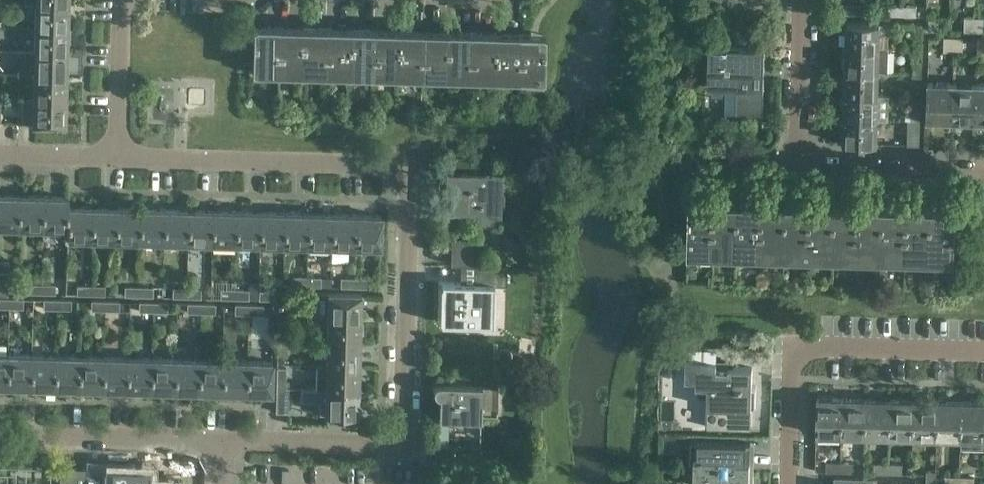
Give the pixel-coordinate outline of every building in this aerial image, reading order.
[(68,29),(69,5),(36,3),(35,29),(68,29)] [(854,14),(854,4),(841,4),(841,14),(854,14)] [(869,5),(854,4),(854,14),(869,15),(869,5)] [(902,15),(902,5),(889,5),(889,15),(902,15)] [(917,6),(902,5),(902,15),(917,15),(917,6)] [(939,31),(939,30),(940,17),(931,16),(930,30),(939,31)] [(974,32),(975,18),(965,17),(964,31),(974,32)] [(983,18),(975,18),(974,32),(983,32),(983,18)] [(847,33),(847,46),(889,47),(889,35),(887,35),(887,24),(890,24),(890,23),(847,22),(843,22),(843,33),(847,33)] [(923,24),(915,24),(914,38),(923,38),(923,24)] [(278,70),(279,28),(254,27),(253,69),(278,70)] [(302,71),(303,28),(279,28),(278,70),(302,71)] [(326,71),(327,29),(303,28),(302,71),(326,71)] [(67,53),(68,29),(35,29),(34,52),(67,53)] [(350,72),(351,30),(327,29),(326,71),(350,72)] [(374,72),(375,30),(351,30),(350,72),(374,72)] [(398,73),(399,31),(375,30),(374,72),(398,73)] [(422,74),(423,31),(399,31),(398,73),(422,74)] [(446,74),(448,32),(423,31),(422,74),(446,74)] [(470,75),(472,33),(448,32),(446,74),(470,75)] [(470,75),(494,76),(495,33),(472,33),(470,75)] [(521,33),(519,33),(495,33),(494,76),(502,76),(502,75),(518,76),(518,77),(539,78),(543,78),(545,34),(533,34),(529,33),(521,33)] [(953,51),(953,38),(944,37),(944,51),(953,51)] [(963,38),(953,38),(953,51),(963,51),(963,38)] [(765,47),(728,46),(728,44),(721,44),(721,46),(710,45),(710,47),(709,84),(709,85),(726,86),(725,113),(736,114),(763,115),(764,87),(764,85),(765,48),(765,47)] [(889,47),(847,46),(842,46),(842,56),(846,56),(846,69),(842,69),(842,70),(889,72),(889,47)] [(67,77),(67,53),(34,52),(34,76),(67,77)] [(914,58),(914,72),(922,73),(922,59),(914,58)] [(879,96),(879,73),(889,73),(889,72),(842,70),(842,78),(846,78),(845,94),(841,94),(841,95),(879,96)] [(922,86),(922,73),(914,72),(913,86),(922,86)] [(66,100),(67,77),(34,76),(33,98),(22,98),(22,99),(66,100)] [(951,121),(952,83),(929,83),(929,82),(928,82),(927,121),(928,121),(928,120),(951,121)] [(975,121),(976,84),(952,83),(951,121),(975,121)] [(976,84),(975,121),(983,122),(983,84),(976,84)] [(879,96),(841,95),(841,105),(845,105),(845,118),(841,118),(889,120),(890,97),(879,96)] [(65,125),(66,100),(22,99),(21,124),(36,124),(36,128),(37,128),(48,128),(50,128),(50,124),(65,125)] [(921,114),(921,101),(913,101),(913,114),(921,114)] [(920,145),(921,114),(913,114),(913,120),(909,120),(908,145),(920,145)] [(889,120),(841,118),(840,128),(844,128),(844,143),(878,144),(878,120),(889,120)] [(500,211),(502,171),(445,170),(444,210),(479,211),(478,224),(500,225),(500,211)] [(20,196),(0,195),(0,227),(19,227),(20,196)] [(43,228),(44,197),(20,196),(19,227),(43,228)] [(68,197),(44,197),(43,228),(68,229),(68,207),(68,197)] [(713,255),(714,202),(713,202),(713,204),(691,203),(691,202),(689,202),(688,254),(713,255)] [(736,255),(738,203),(737,203),(737,204),(715,204),(715,202),(714,202),(713,255),(736,255)] [(760,256),(762,204),(761,204),(761,205),(739,204),(739,203),(738,203),(736,255),(760,256)] [(784,256),(786,204),(785,204),(785,206),(763,205),(763,204),(762,204),(760,256),(784,256)] [(808,257),(810,205),(809,205),(809,206),(801,206),(787,206),(787,204),(786,204),(784,256),(808,257)] [(833,258),(835,206),(833,206),(833,207),(811,206),(811,205),(810,205),(808,257),(833,258)] [(857,258),(859,206),(858,206),(858,208),(847,207),(836,207),(836,206),(835,206),(833,258),(857,258)] [(881,259),(883,207),(882,207),(882,208),(868,208),(860,208),(860,206),(859,206),(857,258),(881,259)] [(92,239),(93,208),(68,207),(68,229),(67,239),(92,239)] [(905,260),(907,208),(906,208),(906,209),(895,209),(884,208),(884,207),(883,207),(881,259),(905,260)] [(116,240),(117,209),(93,208),(92,239),(116,240)] [(929,260),(931,208),(930,208),(930,210),(908,209),(908,208),(907,208),(905,260),(929,260)] [(932,208),(931,208),(929,260),(955,261),(956,209),(954,209),(954,210),(932,210),(932,208)] [(140,241),(141,209),(117,209),(116,240),(140,241)] [(164,241),(165,210),(141,209),(140,241),(164,241)] [(188,242),(189,210),(165,210),(164,241),(188,242)] [(212,242),(213,211),(189,210),(188,242),(212,242)] [(236,243),(237,212),(213,211),(212,242),(236,243)] [(260,244),(261,212),(237,212),(236,243),(260,244)] [(284,244),(285,213),(261,212),(260,244),(284,244)] [(308,245),(309,214),(285,213),(284,244),(308,245)] [(332,246),(333,214),(309,214),(308,245),(332,246)] [(356,246),(357,215),(333,214),(332,246),(356,246)] [(381,216),(357,215),(356,246),(381,247),(381,216)] [(451,262),(451,265),(480,266),(481,242),(452,241),(451,243),(454,243),(453,262),(451,262)] [(0,260),(0,270),(9,270),(9,261),(0,260)] [(506,285),(507,270),(476,269),(475,284),(442,283),(441,322),(492,324),(493,285),(506,285)] [(9,270),(0,270),(0,293),(8,293),(9,270)] [(306,286),(306,277),(294,277),(293,286),(306,286)] [(321,278),(306,277),(306,286),(321,287),(321,278)] [(354,288),(355,279),(341,278),(341,287),(354,288)] [(369,279),(355,279),(354,288),(369,288),(369,279)] [(42,294),(42,285),(29,284),(29,294),(42,294)] [(56,285),(42,285),(42,294),(56,294),(56,285)] [(90,295),(90,286),(78,286),(78,295),(90,295)] [(105,286),(90,286),(90,295),(105,296),(105,286)] [(138,297),(138,287),(125,287),(125,296),(138,297)] [(153,288),(138,287),(138,297),(153,297),(153,288)] [(186,298),(186,289),(174,288),(173,298),(186,298)] [(201,289),(186,289),(186,298),(201,298),(201,289)] [(233,299),(234,290),(222,290),(221,299),(233,299)] [(249,291),(234,290),(233,299),(249,300),(249,291)] [(274,300),(275,291),(260,291),(260,300),(274,300)] [(279,291),(278,304),(287,305),(288,291),(279,291)] [(328,292),(328,316),(360,317),(361,293),(328,292)] [(10,299),(0,299),(0,308),(10,308),(10,299)] [(23,299),(10,299),(10,308),(23,309),(23,299)] [(58,310),(58,300),(44,300),(44,309),(58,310)] [(72,301),(58,300),(58,310),(72,310),(72,301)] [(106,311),(106,302),(92,301),(92,311),(106,311)] [(121,302),(106,302),(106,311),(120,311),(121,302)] [(154,312),(154,303),(141,303),(140,312),(154,312)] [(168,303),(154,303),(154,312),(168,313),(168,303)] [(202,314),(202,304),(188,304),(188,313),(202,314)] [(215,305),(202,304),(202,314),(215,314),(215,305)] [(250,315),(250,306),(237,305),(237,315),(250,315)] [(264,316),(264,306),(250,306),(250,315),(264,316)] [(360,341),(360,317),(328,316),(327,340),(360,341)] [(278,325),(278,338),(287,339),(287,326),(278,325)] [(286,353),(287,339),(278,338),(277,353),(286,353)] [(359,366),(360,341),(327,340),(326,365),(359,366)] [(660,349),(660,359),(676,360),(676,349),(660,349)] [(718,349),(700,350),(700,360),(719,359),(718,349)] [(8,354),(0,354),(0,385),(7,386),(8,354)] [(31,386),(32,355),(8,354),(7,386),(31,386)] [(55,387),(56,356),(32,355),(31,386),(55,387)] [(79,388),(80,357),(56,356),(55,387),(79,388)] [(103,388),(104,357),(80,357),(79,388),(103,388)] [(127,389),(128,358),(104,357),(103,388),(127,389)] [(151,390),(152,359),(128,358),(127,389),(151,390)] [(175,390),(176,359),(152,359),(151,390),(175,390)] [(199,391),(200,360),(176,359),(175,390),(199,391)] [(223,392),(224,361),(200,360),(199,391),(223,392)] [(247,392),(248,362),(224,361),(223,392),(247,392)] [(272,362),(248,362),(247,392),(272,393),(272,362)] [(753,368),(733,367),(719,367),(719,366),(717,366),(717,363),(686,362),(685,379),(696,379),(696,386),(708,386),(707,426),(751,428),(752,408),(756,408),(756,387),(752,386),(753,368)] [(359,366),(326,365),(317,364),(316,389),(358,390),(359,366)] [(277,368),(277,381),(286,381),(286,368),(277,368)] [(288,413),(289,393),(289,388),(285,388),(286,381),(277,381),(276,412),(288,413)] [(437,396),(439,396),(440,396),(439,399),(439,417),(438,445),(447,446),(447,461),(458,461),(457,475),(469,475),(470,446),(447,445),(448,417),(481,418),(481,413),(482,413),(482,414),(497,414),(497,386),(489,385),(489,384),(438,383),(437,383),(436,384),(435,385),(434,386),(433,387),(433,388),(433,389),(433,391),(433,392),(434,394),(436,395),(437,396)] [(358,414),(358,390),(316,389),(300,388),(300,400),(319,401),(319,413),(328,414),(328,418),(329,418),(329,417),(340,418),(342,418),(342,414),(358,414)] [(840,435),(841,398),(819,398),(819,397),(817,397),(816,434),(840,435)] [(864,436),(865,399),(843,399),(843,398),(841,398),(840,435),(864,436)] [(888,436),(889,400),(867,399),(865,399),(864,436),(888,436)] [(912,437),(913,400),(891,400),(891,399),(889,399),(889,400),(888,436),(912,437)] [(936,438),(937,401),(915,400),(913,400),(912,437),(936,438)] [(960,438),(961,402),(939,401),(937,401),(936,438),(960,438)] [(963,402),(963,401),(961,401),(961,402),(960,438),(960,447),(983,448),(983,402),(963,402)] [(754,472),(746,471),(747,463),(750,464),(751,443),(691,442),(690,462),(694,462),(693,483),(754,483),(754,472)] [(839,472),(839,461),(827,460),(826,472),(839,472)] [(854,461),(839,461),(839,472),(853,472),(854,461)] [(887,473),(887,462),(873,462),(873,473),(887,473)] [(901,463),(887,462),(887,473),(900,474),(901,463)] [(86,468),(83,468),(83,469),(63,469),(63,467),(60,467),(60,483),(85,483),(86,468)] [(86,468),(85,483),(155,483),(140,483),(140,470),(109,469),(109,470),(88,469),(88,468),(86,468)] [(935,474),(926,474),(926,483),(935,483),(935,474)] [(959,475),(945,474),(945,483),(959,483),(959,475)] [(959,475),(959,483),(973,483),(973,475),(959,475)]
